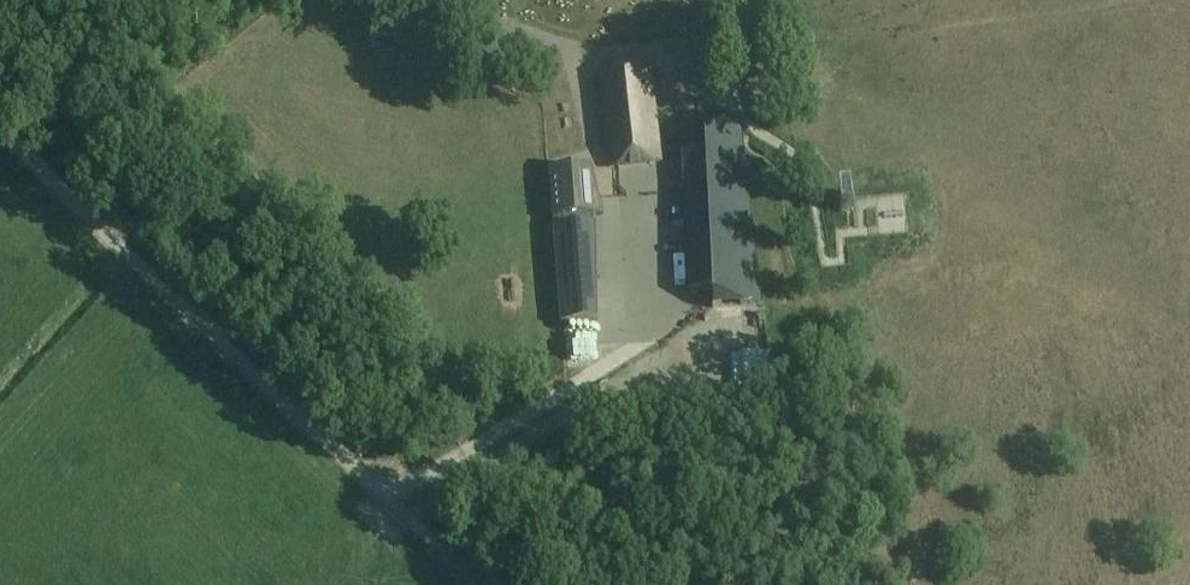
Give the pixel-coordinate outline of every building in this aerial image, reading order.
[(600,75),(610,165),(660,160),(650,70),(600,75)] [(748,307),(754,306),(762,305),(743,145),(742,140),(704,141),(705,154),(707,190),(683,191),(687,291),(712,290),(713,308),(748,307)] [(591,171),(547,173),(550,221),(595,217),(603,216),(591,171)] [(848,198),(835,198),(835,208),(848,208),(848,198)] [(557,285),(560,325),(563,325),(597,323),(596,281),(558,285),(557,285)]
